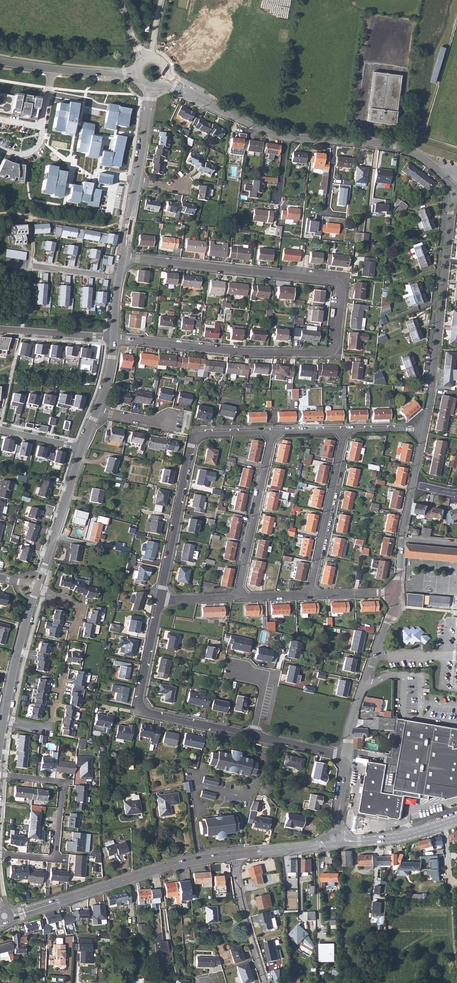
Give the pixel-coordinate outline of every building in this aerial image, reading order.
[(443,47),(433,83),(438,84),(448,48),(443,47)] [(374,72),(368,122),(396,126),(402,76),(374,72)] [(20,95),(14,94),(11,110),(18,111),(17,112),(20,113),(19,115),(28,116),(29,106),(31,107),(31,108),(37,109),(39,98),(32,97),(32,99),(30,99),(30,97),(23,96),(23,98),(20,97),(20,95)] [(77,105),(68,103),(67,105),(62,133),(62,134),(72,136),(77,105)] [(62,133),(67,105),(58,104),(53,131),(62,133)] [(118,106),(108,104),(104,129),(114,130),(115,126),(118,107),(118,106)] [(183,106),(178,115),(182,116),(181,117),(190,122),(194,113),(186,109),(186,108),(183,106)] [(130,109),(118,107),(115,126),(127,128),(130,109)] [(204,132),(207,134),(209,132),(212,125),(208,123),(208,124),(199,120),(195,129),(203,133),(204,132)] [(86,153),(89,136),(89,135),(92,135),(93,125),(83,123),(78,152),(86,153)] [(212,125),(209,132),(212,133),(212,135),(220,139),(225,130),(217,126),(217,125),(213,123),(212,125)] [(160,137),(158,146),(165,147),(167,148),(169,139),(168,138),(169,134),(159,132),(159,136),(160,137)] [(99,138),(89,136),(86,153),(85,157),(95,159),(99,138)] [(125,138),(115,136),(112,154),(110,165),(119,167),(125,138)] [(232,139),(230,148),(230,153),(230,155),(240,156),(241,155),(241,149),(242,140),(232,139)] [(248,141),(247,151),(260,153),(261,143),(248,141)] [(265,143),(263,153),(278,155),(279,145),(265,143)] [(153,155),(152,159),(161,161),(162,157),(164,157),(165,147),(158,146),(156,146),(154,155),(153,155)] [(110,165),(112,154),(102,152),(99,166),(109,168),(110,165)] [(292,152),(291,162),(305,164),(306,154),(292,152)] [(193,167),(197,169),(200,163),(201,160),(198,159),(198,158),(190,153),(185,162),(194,166),(193,167)] [(321,169),(322,168),(324,167),(324,165),(324,161),(325,155),(320,154),(314,154),(314,157),(311,157),(310,163),(313,164),(313,168),(321,169)] [(336,166),(352,168),(353,158),(337,156),(336,166)] [(161,161),(152,159),(151,163),(153,164),(151,173),(160,175),(162,165),(161,165),(161,161)] [(2,160),(0,165),(0,176),(2,177),(3,175),(6,176),(6,178),(12,180),(12,178),(16,179),(15,181),(22,181),(23,166),(16,165),(11,164),(2,160)] [(197,169),(196,172),(199,174),(200,172),(208,177),(213,168),(204,164),(203,165),(200,163),(197,169)] [(401,171),(415,181),(421,173),(407,163),(401,171)] [(51,195),(56,171),(56,168),(47,166),(42,193),(51,195)] [(356,167),(354,187),(365,188),(367,168),(356,167)] [(376,169),(374,183),(390,184),(391,171),(376,169)] [(65,173),(56,171),(51,195),(51,196),(60,198),(62,187),(63,184),(65,173)] [(421,173),(415,181),(419,184),(429,192),(435,184),(433,183),(421,173)] [(112,176),(98,174),(97,183),(110,185),(112,176)] [(264,186),(264,182),(258,181),(253,180),(252,185),(244,184),(244,190),(249,191),(249,192),(248,197),(257,198),(258,193),(261,193),(262,186),(264,186)] [(88,203),(90,189),(91,184),(81,182),(80,187),(78,201),(88,203)] [(78,201),(80,187),(71,185),(70,189),(68,202),(77,204),(78,201)] [(199,190),(198,199),(207,201),(209,188),(199,186),(198,190),(199,190)] [(340,188),(338,205),(346,206),(348,188),(340,188)] [(100,190),(90,189),(88,203),(87,205),(97,207),(100,190)] [(144,199),(143,209),(156,212),(158,200),(154,200),(154,201),(144,199)] [(392,200),(385,199),(385,204),(375,203),(374,205),(372,205),(372,212),(378,212),(378,210),(386,211),(386,214),(391,214),(392,200)] [(174,212),(178,213),(179,211),(180,203),(175,203),(175,204),(166,202),(164,211),(174,213),(174,212)] [(180,203),(179,211),(182,212),(182,213),(192,214),(193,205),(184,204),(184,202),(180,202),(180,203)] [(400,202),(398,205),(405,210),(407,207),(400,202)] [(281,211),(280,219),(297,221),(298,210),(286,208),(286,211),(281,211)] [(254,209),(253,220),(272,222),(273,211),(254,209)] [(417,213),(421,222),(430,219),(426,209),(417,213)] [(314,235),(321,236),(321,233),(322,224),(323,222),(311,220),(311,218),(307,218),(306,232),(315,232),(314,235)] [(421,222),(417,224),(419,230),(423,229),(425,232),(433,229),(430,219),(421,222)] [(322,224),(321,233),(338,234),(340,224),(327,223),(327,225),(322,224)] [(48,224),(33,225),(33,235),(49,234),(48,224)] [(24,225),(9,226),(9,236),(23,235),(25,235),(24,225)] [(77,229),(62,226),(61,228),(60,235),(75,238),(77,231),(77,229)] [(100,232),(84,230),(84,232),(82,239),(98,242),(99,235),(100,232)] [(84,232),(77,231),(75,238),(82,239),(84,232)] [(363,240),(363,243),(372,244),(372,239),(368,239),(369,232),(364,232),(363,240)] [(116,236),(107,234),(107,236),(105,243),(105,244),(115,246),(116,236)] [(9,236),(6,236),(7,246),(24,245),(23,235),(9,236)] [(107,236),(99,235),(98,242),(105,243),(107,236)] [(138,235),(137,244),(144,245),(144,246),(152,246),(153,237),(138,235)] [(160,237),(159,248),(172,249),(173,248),(177,248),(178,239),(173,239),(173,238),(160,237)] [(184,250),(204,252),(205,241),(185,239),(184,250)] [(209,240),(208,255),(225,257),(226,243),(221,242),(221,245),(212,244),(213,241),(209,240)] [(54,243),(44,241),(42,251),(52,253),(54,243)] [(76,247),(66,245),(65,255),(75,256),(76,247)] [(426,256),(422,245),(413,249),(414,249),(416,255),(412,256),(413,260),(417,259),(426,256)] [(230,247),(229,257),(248,259),(249,249),(230,247)] [(258,248),(257,258),(262,259),(262,260),(271,260),(272,250),(258,248)] [(27,252),(6,249),(4,257),(25,261),(27,252)] [(99,251),(89,249),(87,258),(97,260),(99,251)] [(283,249),(282,259),(298,261),(299,251),(283,249)] [(326,262),(331,262),(348,264),(349,254),(328,252),(326,262)] [(309,253),(308,263),(320,264),(321,254),(309,253)] [(112,257),(103,255),(101,264),(110,266),(112,257)] [(364,255),(362,273),(373,274),(374,260),(378,260),(378,256),(364,255)] [(426,256),(417,259),(421,269),(429,266),(426,256)] [(136,269),(135,281),(146,282),(147,271),(136,269)] [(164,273),(163,283),(175,284),(175,281),(178,282),(179,276),(176,276),(176,274),(164,273)] [(180,282),(180,285),(199,287),(200,276),(181,274),(181,276),(180,282)] [(210,280),(209,292),(222,294),(223,281),(210,280)] [(353,290),(352,298),(362,299),(363,283),(355,282),(354,290),(353,290)] [(227,283),(226,293),(229,293),(230,294),(245,295),(246,285),(231,283),(230,283),(227,283)] [(410,286),(414,296),(422,293),(419,283),(410,286)] [(46,285),(36,284),(35,305),(45,306),(45,301),(46,285)] [(251,285),(249,295),(254,295),(254,296),(267,298),(268,287),(255,285),(255,286),(251,285)] [(68,286),(58,286),(57,307),(67,308),(68,303),(68,286)] [(277,286),(275,297),(292,299),(293,288),(277,286)] [(91,288),(81,287),(79,308),(90,309),(90,305),(91,288)] [(312,290),(311,302),(321,303),(322,291),(312,290)] [(130,297),(129,306),(141,308),(142,293),(129,291),(129,297),(130,297)] [(105,293),(95,292),(95,304),(104,304),(105,293)] [(422,293),(414,296),(415,301),(417,306),(425,302),(422,293)] [(349,325),(349,329),(362,330),(363,318),(360,318),(361,310),(365,310),(366,305),(351,303),(349,324),(349,325)] [(381,307),(380,313),(388,310),(390,310),(388,305),(381,307)] [(321,307),(311,306),(310,309),(308,321),(319,322),(321,307)] [(143,312),(132,310),(131,314),(128,314),(127,327),(141,328),(142,327),(144,316),(143,316),(143,312)] [(389,311),(388,310),(380,313),(379,326),(384,324),(382,320),(381,320),(381,314),(389,311)] [(158,315),(157,325),(171,326),(172,311),(166,311),(165,316),(158,315)] [(194,320),(188,319),(180,318),(179,328),(191,330),(191,326),(199,327),(200,320),(194,320)] [(406,322),(409,332),(418,329),(414,319),(406,322)] [(204,325),(203,337),(217,338),(218,322),(213,322),(213,326),(204,325)] [(451,327),(449,344),(456,345),(456,328),(451,327)] [(299,328),(298,339),(303,340),(317,342),(318,332),(304,330),(304,329),(299,328)] [(229,329),(228,339),(240,340),(241,330),(229,329)] [(249,329),(248,339),(263,341),(264,331),(249,329)] [(274,329),(273,339),(285,341),(286,330),(274,329)] [(418,329),(409,332),(413,342),(421,339),(418,329)] [(348,332),(346,349),(358,350),(359,340),(365,340),(366,334),(348,332)] [(377,338),(377,344),(387,340),(385,336),(377,338)] [(0,339),(0,350),(5,351),(6,348),(9,339),(0,339)] [(30,345),(20,343),(18,356),(31,358),(33,348),(30,347),(30,345)] [(44,355),(45,346),(35,345),(34,354),(44,355)] [(60,347),(50,346),(49,358),(64,360),(64,356),(65,350),(60,350),(60,347)] [(75,348),(66,347),(65,350),(64,356),(74,357),(75,348)] [(90,349),(80,348),(79,358),(93,360),(94,352),(90,352),(90,349)] [(143,364),(156,365),(156,364),(157,356),(153,355),(139,353),(138,367),(143,368),(143,364)] [(446,353),(444,369),(453,370),(455,354),(446,353)] [(120,354),(119,366),(130,367),(131,355),(120,354)] [(157,356),(156,364),(164,365),(180,366),(181,358),(174,357),(174,355),(161,354),(161,355),(157,354),(157,356)] [(401,359),(405,369),(414,366),(410,356),(401,359)] [(181,358),(180,366),(183,367),(196,369),(198,358),(186,357),(186,358),(181,358)] [(351,361),(349,378),(359,379),(360,364),(364,364),(365,359),(354,358),(354,361),(351,361)] [(203,360),(202,370),(205,371),(220,372),(221,362),(203,360)] [(230,363),(229,374),(228,378),(229,379),(233,379),(234,378),(235,374),(247,376),(247,371),(248,365),(230,363)] [(253,364),(252,372),(265,374),(266,365),(253,364)] [(275,364),(271,364),(269,374),(292,376),(293,366),(289,366),(289,365),(283,365),(283,366),(279,365),(279,364),(275,364)] [(298,375),(314,377),(314,373),(315,367),(311,367),(311,366),(299,364),(298,375)] [(315,367),(314,373),(330,376),(331,365),(321,364),(320,364),(316,364),(315,367)] [(414,366),(405,369),(408,379),(417,376),(414,366)] [(453,370),(444,369),(442,386),(451,387),(452,381),(453,370)] [(374,375),(373,381),(383,377),(381,372),(374,375)] [(373,381),(373,385),(386,386),(383,377),(373,381)] [(160,388),(158,399),(170,401),(172,391),(160,388)] [(118,389),(115,404),(120,405),(120,403),(128,405),(130,394),(126,394),(127,390),(118,389)] [(135,391),(132,402),(136,403),(136,402),(149,404),(151,394),(135,391)] [(180,392),(178,402),(190,405),(192,395),(180,392)] [(39,396),(28,393),(26,403),(31,404),(30,407),(37,409),(39,396)] [(24,396),(13,394),(11,405),(17,406),(17,408),(16,408),(14,413),(20,414),(24,396)] [(54,396),(43,394),(41,404),(45,405),(44,409),(52,410),(54,396)] [(70,399),(70,397),(59,394),(56,404),(68,406),(68,405),(70,399)] [(85,398),(75,395),(74,400),(70,399),(68,405),(81,408),(82,404),(84,404),(85,398)] [(442,396),(438,413),(449,415),(451,403),(452,398),(442,396)] [(413,401),(400,412),(406,419),(419,409),(413,401)] [(220,404),(217,415),(232,418),(234,407),(220,404)] [(197,405),(194,417),(208,420),(211,408),(197,405)] [(326,407),(325,409),(326,421),(342,420),(342,411),(330,411),(330,409),(329,407),(326,407)] [(389,410),(372,411),(373,420),(389,420),(389,410)] [(366,411),(349,411),(349,420),(366,420),(366,411)] [(265,412),(248,413),(248,422),(265,421),(265,412)] [(295,412),(278,412),(278,421),(295,421),(295,412)] [(319,412),(302,412),(302,421),(319,421),(319,412)] [(449,415),(438,413),(435,430),(445,432),(449,415)] [(106,431),(104,442),(108,443),(108,440),(121,442),(123,430),(111,428),(110,432),(106,431)] [(143,451),(146,435),(131,432),(129,442),(140,444),(139,450),(143,451)] [(148,447),(165,450),(167,439),(163,438),(162,439),(158,438),(151,436),(150,441),(149,446),(148,447)] [(2,438),(0,450),(0,451),(14,454),(16,445),(11,444),(12,440),(2,438)] [(167,439),(165,450),(177,452),(179,442),(170,440),(171,440),(167,439)] [(351,442),(348,460),(357,461),(358,454),(362,455),(363,449),(360,448),(361,440),(355,439),(354,443),(351,442)] [(252,440),(248,461),(257,463),(261,442),(252,440)] [(325,440),(321,456),(330,458),(334,442),(325,440)] [(279,444),(276,461),(285,463),(289,442),(282,441),(281,445),(279,444)] [(436,441),(432,457),(442,459),(445,443),(436,441)] [(31,445),(21,442),(18,455),(28,458),(31,445)] [(402,444),(398,461),(408,463),(411,446),(402,444)] [(35,457),(49,460),(50,453),(45,452),(46,448),(37,446),(35,457)] [(207,449),(203,462),(214,465),(217,451),(207,449)] [(50,453),(49,460),(54,461),(53,463),(61,465),(64,452),(56,450),(55,454),(50,453)] [(103,471),(111,474),(114,459),(108,457),(103,471)] [(442,459),(432,457),(429,474),(439,476),(442,459)] [(319,465),(315,482),(324,484),(328,467),(319,465)] [(397,468),(394,485),(403,487),(406,470),(397,468)] [(163,469),(160,482),(171,484),(173,471),(163,469)] [(199,469),(196,485),(206,487),(207,480),(213,481),(215,472),(199,469)] [(242,469),(239,485),(248,487),(251,471),(242,469)] [(274,469),(270,485),(279,487),(283,471),(274,469)] [(350,469),(346,486),(355,488),(359,471),(350,469)] [(54,481),(41,478),(40,482),(41,482),(37,494),(48,498),(51,486),(52,486),(54,481)] [(7,498),(8,491),(12,488),(13,482),(3,480),(1,488),(0,488),(0,497),(7,498)] [(91,488),(88,501),(99,503),(101,490),(91,488)] [(158,489),(153,511),(161,512),(163,505),(165,506),(168,491),(158,489)] [(314,489),(310,506),(319,508),(323,491),(314,489)] [(345,492),(341,508),(350,510),(354,494),(345,492)] [(392,492),(389,508),(398,510),(401,494),(392,492)] [(205,509),(202,508),(203,502),(205,495),(195,493),(192,506),(195,507),(194,511),(204,513),(205,509)] [(234,506),(233,509),(242,511),(246,495),(237,493),(236,497),(233,497),(231,505),(234,506)] [(269,493),(265,509),(274,511),(278,495),(269,493)] [(218,502),(216,510),(221,511),(225,512),(225,508),(221,507),(222,503),(218,502)] [(425,518),(429,519),(431,509),(428,509),(428,506),(419,504),(417,514),(426,516),(425,518)] [(30,506),(27,516),(37,519),(39,513),(42,514),(43,510),(30,506)] [(431,509),(429,519),(433,520),(433,517),(442,519),(444,510),(435,508),(435,510),(431,509)] [(89,513),(75,510),(72,523),(85,526),(86,519),(87,520),(89,513)] [(308,514),(305,530),(314,532),(317,516),(308,514)] [(148,519),(145,531),(159,534),(162,522),(160,521),(161,516),(153,515),(152,520),(148,519)] [(340,515),(336,532),(345,534),(349,517),(340,515)] [(387,515),(384,531),(393,533),(397,517),(387,515)] [(94,522),(89,541),(99,543),(100,539),(104,540),(106,536),(101,534),(103,524),(108,525),(110,519),(99,516),(97,522),(94,522)] [(264,516),(260,533),(269,535),(273,518),(264,516)] [(232,517),(228,534),(237,536),(241,519),(232,517)] [(190,518),(187,531),(197,533),(200,520),(190,518)] [(39,525),(28,522),(27,526),(28,526),(24,539),(34,542),(37,529),(38,529),(39,525)] [(12,534),(10,540),(17,543),(19,536),(12,534)] [(303,538),(299,555),(308,557),(312,540),(303,538)] [(335,538),(331,554),(340,556),(344,540),(335,538)] [(382,539),(379,555),(388,557),(392,541),(382,539)] [(259,540),(255,556),(264,558),(265,551),(269,552),(270,547),(267,546),(267,542),(259,540)] [(145,556),(144,559),(154,561),(155,558),(156,558),(159,543),(149,541),(146,556),(145,556)] [(194,545),(184,542),(181,555),(182,555),(181,560),(193,562),(194,558),(192,557),(194,545)] [(226,542),(223,558),(232,560),(235,544),(226,542)] [(82,545),(70,543),(69,547),(71,547),(69,559),(79,561),(82,545)] [(33,548),(21,544),(20,549),(21,549),(18,559),(27,561),(29,561),(30,559),(31,557),(32,552),(33,548)] [(409,546),(408,559),(456,565),(456,550),(409,546)] [(361,548),(360,554),(367,556),(369,549),(361,548)] [(378,561),(374,578),(384,580),(387,563),(378,561)] [(297,566),(294,579),(303,581),(306,565),(296,562),(295,565),(297,566)] [(324,569),(321,583),(330,585),(335,564),(326,562),(325,566),(324,569)] [(253,567),(249,584),(258,586),(262,569),(263,569),(264,565),(255,563),(254,567),(253,567)] [(135,578),(135,583),(144,584),(144,581),(146,581),(147,575),(149,576),(151,568),(139,565),(137,578),(135,578)] [(180,567),(177,581),(187,583),(190,569),(180,567)] [(224,568),(220,586),(229,587),(233,570),(224,568)] [(68,590),(73,591),(75,581),(75,580),(70,579),(71,578),(62,576),(59,587),(69,588),(68,590)] [(73,591),(73,592),(82,594),(82,595),(86,596),(88,586),(89,582),(84,581),(84,583),(75,581),(73,591)] [(86,596),(86,597),(91,598),(91,597),(97,598),(99,588),(88,586),(86,596)] [(147,591),(136,591),(135,595),(136,596),(131,611),(141,611),(147,591)] [(430,596),(429,605),(450,608),(451,598),(430,596)] [(377,602),(360,602),(360,612),(377,611),(377,602)] [(347,603),(330,603),(331,613),(347,612),(347,603)] [(302,613),(303,613),(308,613),(319,613),(319,604),(302,604),(302,613)] [(262,605),(244,606),(245,615),(262,615),(262,605)] [(287,605),(271,605),(272,614),(288,614),(287,605)] [(88,618),(87,623),(95,625),(98,625),(101,612),(103,612),(104,608),(97,606),(96,610),(91,609),(89,619),(88,618)] [(224,607),(202,607),(202,616),(224,616),(224,607)] [(53,619),(52,623),(60,625),(62,625),(63,621),(61,621),(63,611),(54,609),(52,619),(53,619)] [(130,619),(128,631),(138,633),(141,621),(130,619)] [(87,623),(84,622),(83,627),(85,627),(83,636),(92,638),(95,625),(87,623)] [(4,644),(7,632),(9,625),(0,623),(0,643),(4,644)] [(52,623),(51,623),(50,627),(49,627),(47,637),(57,639),(59,629),(60,629),(60,625),(52,623)] [(109,628),(108,631),(117,633),(119,626),(110,624),(109,628)] [(404,641),(407,644),(410,641),(413,644),(416,642),(422,642),(426,645),(431,638),(427,635),(423,635),(426,632),(419,626),(416,629),(413,626),(410,629),(407,626),(401,633),(403,635),(404,641)] [(357,631),(354,630),(349,651),(360,654),(365,632),(363,631),(357,631)] [(167,633),(166,638),(168,638),(166,649),(175,651),(178,636),(167,633)] [(224,634),(224,638),(230,639),(229,643),(232,644),(231,649),(248,652),(251,640),(224,634)] [(281,638),(280,645),(290,647),(291,640),(281,638)] [(121,639),(119,645),(126,646),(124,655),(135,657),(138,642),(127,639),(127,640),(121,639)] [(291,640),(290,647),(287,657),(298,660),(302,643),(291,640)] [(37,652),(36,657),(37,657),(45,658),(46,654),(48,654),(50,645),(40,643),(38,653),(37,652)] [(208,646),(205,658),(214,660),(216,653),(217,653),(218,648),(208,646)] [(257,648),(255,659),(270,662),(272,651),(257,648)] [(67,652),(65,662),(69,663),(69,662),(79,664),(81,654),(71,652),(71,653),(67,652)] [(45,658),(37,657),(37,661),(38,661),(36,671),(46,673),(48,663),(46,663),(47,659),(45,658)] [(344,658),(341,671),(352,673),(355,660),(344,658)] [(160,672),(159,677),(168,679),(169,674),(170,674),(173,661),(162,659),(160,672)] [(115,661),(114,665),(122,667),(119,678),(129,681),(132,669),(131,669),(132,665),(115,661)] [(290,666),(286,682),(295,684),(299,668),(290,666)] [(73,685),(73,688),(82,691),(84,682),(88,683),(90,674),(77,671),(75,680),(74,680),(73,684),(73,685)] [(39,678),(36,689),(46,691),(47,691),(49,686),(47,685),(48,680),(39,678)] [(338,681),(334,695),(345,698),(348,683),(338,681)] [(159,684),(157,692),(165,694),(163,701),(172,703),(175,688),(159,684)] [(113,685),(112,691),(117,692),(115,701),(126,703),(129,688),(113,685)] [(71,697),(69,706),(75,708),(79,708),(81,699),(82,699),(84,691),(82,691),(73,688),(72,688),(70,696),(71,697)] [(36,699),(35,704),(43,706),(44,706),(45,701),(44,700),(46,691),(36,689),(34,698),(36,699)] [(202,707),(208,708),(211,695),(205,694),(205,692),(198,690),(197,694),(190,692),(187,702),(202,706),(202,707)] [(238,696),(234,711),(246,713),(247,708),(245,708),(247,701),(246,701),(247,698),(238,696)] [(383,700),(366,697),(364,710),(375,711),(381,712),(383,700)] [(214,700),(212,710),(226,713),(228,703),(214,700)] [(35,704),(33,703),(32,708),(28,707),(27,708),(25,715),(26,716),(39,719),(41,710),(42,710),(43,706),(35,704)] [(66,710),(64,720),(73,722),(75,712),(74,712),(75,708),(69,706),(65,706),(64,710),(66,710)] [(380,718),(385,719),(392,719),(392,714),(392,712),(386,711),(386,713),(381,712),(380,718)] [(96,714),(94,725),(110,728),(112,715),(107,714),(106,716),(96,714)] [(355,728),(355,749),(363,749),(363,737),(369,738),(369,729),(391,730),(389,740),(393,740),(397,720),(392,719),(385,719),(380,718),(375,717),(375,720),(364,720),(364,728),(355,728)] [(64,720),(62,719),(61,725),(63,725),(61,730),(63,730),(62,735),(73,738),(74,733),(71,732),(72,728),(76,729),(77,726),(74,725),(75,722),(73,722),(64,720)] [(370,762),(370,763),(369,763),(367,773),(368,773),(368,775),(367,775),(360,811),(361,812),(361,813),(378,815),(379,815),(390,817),(390,818),(395,818),(401,819),(402,814),(405,796),(428,800),(429,796),(438,798),(446,799),(446,801),(456,798),(456,730),(454,730),(397,719),(397,720),(393,740),(390,754),(393,755),(390,771),(386,770),(387,765),(372,762),(370,762)] [(119,723),(117,731),(116,735),(117,735),(116,739),(123,740),(124,737),(126,737),(126,738),(131,739),(134,724),(129,723),(129,725),(119,723)] [(150,742),(157,744),(160,729),(153,727),(153,726),(142,724),(140,735),(151,738),(150,742)] [(165,731),(163,742),(176,745),(179,733),(165,731)] [(182,745),(201,749),(203,738),(185,734),(182,745)] [(17,743),(16,753),(26,754),(27,743),(17,743)] [(26,754),(16,753),(15,757),(17,757),(16,761),(17,761),(17,763),(16,763),(16,768),(26,769),(27,754),(26,754)] [(210,766),(210,768),(215,769),(215,771),(225,774),(227,774),(227,775),(232,776),(232,778),(235,778),(235,776),(238,777),(247,779),(248,777),(254,778),(254,776),(256,769),(256,766),(251,765),(251,762),(241,760),(239,759),(240,757),(240,755),(231,753),(231,755),(230,757),(228,757),(218,755),(218,757),(212,756),(212,758),(210,766)] [(372,760),(372,762),(387,765),(386,770),(390,771),(393,755),(390,754),(386,753),(385,762),(372,760)] [(285,754),(283,764),(300,767),(302,757),(285,754)] [(74,763),(74,766),(79,766),(79,774),(85,774),(85,777),(90,777),(91,769),(90,769),(90,761),(91,761),(91,757),(75,757),(74,763)] [(50,771),(54,772),(56,759),(41,758),(40,769),(50,770),(50,771)] [(56,759),(54,772),(58,772),(73,774),(74,766),(74,763),(60,762),(60,759),(56,758),(56,759)] [(315,762),(311,779),(325,782),(326,776),(323,775),(325,764),(315,762)] [(219,783),(205,780),(204,786),(218,789),(219,783)] [(85,786),(74,785),(74,789),(76,790),(75,794),(74,801),(76,801),(75,810),(83,811),(83,802),(84,802),(85,786)] [(26,800),(31,800),(32,790),(32,789),(14,788),(13,798),(14,798),(14,801),(22,802),(23,798),(26,799),(26,800)] [(32,790),(31,800),(35,800),(35,801),(46,801),(47,791),(40,791),(40,790),(36,790),(32,790)] [(177,791),(157,793),(160,813),(170,812),(169,803),(178,801),(177,791)] [(217,796),(203,793),(202,800),(215,803),(217,796)] [(310,794),(307,809),(316,810),(317,804),(320,804),(322,796),(310,794)] [(135,798),(128,799),(122,799),(125,815),(137,813),(135,798)] [(254,802),(250,810),(256,811),(259,802),(254,801),(254,802)] [(29,826),(28,829),(31,830),(37,831),(39,813),(44,813),(44,807),(31,806),(29,824),(29,826)] [(287,813),(284,827),(292,828),(293,826),(302,828),(305,816),(287,813)] [(67,817),(66,827),(77,828),(77,820),(81,820),(81,816),(69,815),(69,817),(67,817)] [(352,823),(351,830),(358,831),(359,824),(360,817),(354,815),(352,823)] [(227,835),(234,834),(234,831),(238,831),(236,819),(232,819),(232,817),(224,818),(222,818),(218,819),(218,817),(214,818),(214,819),(212,820),(205,821),(205,823),(201,823),(203,836),(207,835),(207,838),(214,836),(216,836),(217,838),(217,841),(218,840),(224,840),(225,839),(225,837),(225,835),(227,835)] [(256,817),(254,828),(268,831),(270,820),(256,817)] [(28,830),(28,838),(42,839),(43,831),(37,831),(31,830),(28,829),(28,830)] [(85,833),(72,832),(71,839),(73,839),(73,842),(65,841),(65,850),(84,852),(85,833)] [(453,834),(453,835),(447,837),(447,843),(451,842),(452,845),(455,844),(455,842),(456,842),(456,832),(456,834),(453,834)] [(11,835),(10,844),(18,845),(19,846),(22,846),(22,845),(27,845),(28,838),(23,837),(23,836),(11,835)] [(443,837),(436,838),(438,846),(444,844),(443,837)] [(106,844),(108,854),(115,852),(118,851),(118,853),(128,850),(125,840),(115,843),(115,841),(114,841),(113,838),(109,838),(105,840),(106,844)] [(431,839),(420,842),(422,848),(420,848),(421,850),(427,848),(434,847),(438,846),(436,838),(431,839)] [(352,851),(343,851),(344,859),(344,861),(344,864),(344,867),(353,866),(353,851),(352,851)] [(393,855),(393,857),(393,865),(400,865),(401,865),(402,862),(405,856),(404,854),(393,855)] [(75,855),(74,869),(76,869),(75,876),(84,877),(86,856),(75,855)] [(373,855),(361,856),(361,866),(366,866),(366,869),(374,869),(373,855)] [(439,855),(422,856),(422,858),(427,858),(428,863),(433,862),(433,867),(440,867),(439,855)] [(385,865),(392,865),(393,865),(393,857),(378,857),(379,865),(377,865),(377,869),(381,869),(381,870),(385,870),(385,865)] [(298,885),(298,860),(288,860),(288,878),(289,878),(289,885),(298,885)] [(303,860),(303,872),(312,872),(312,860),(303,860)] [(400,865),(397,870),(395,873),(400,874),(400,876),(407,876),(408,874),(410,874),(410,871),(421,871),(421,869),(421,868),(421,862),(402,862),(401,865),(400,865)] [(10,878),(27,880),(28,866),(19,866),(19,868),(11,867),(10,878)] [(27,880),(26,882),(32,882),(32,883),(41,884),(42,871),(32,870),(32,867),(28,866),(27,880)] [(249,870),(249,872),(251,872),(252,877),(261,874),(263,874),(261,866),(256,867),(256,866),(249,868),(249,869),(249,870)] [(433,867),(421,869),(421,871),(428,871),(429,874),(434,874),(434,880),(441,879),(440,867),(433,867)] [(58,872),(58,871),(55,871),(55,869),(51,869),(50,881),(67,882),(68,872),(61,871),(60,872),(58,872)] [(211,883),(210,872),(193,873),(194,884),(211,883)] [(261,874),(252,877),(254,886),(264,883),(261,874)] [(321,882),(329,882),(334,882),(335,882),(339,882),(339,874),(321,874),(321,882)] [(214,877),(215,889),(217,889),(217,888),(226,887),(226,876),(221,876),(220,875),(219,875),(219,877),(214,877)] [(378,885),(377,893),(382,893),(382,892),(388,892),(389,881),(382,880),(381,885),(378,885)] [(188,881),(178,882),(180,900),(180,902),(185,902),(185,900),(189,899),(188,881)] [(180,900),(178,882),(164,883),(166,896),(176,895),(177,900),(180,900)] [(150,889),(150,888),(137,890),(138,904),(143,904),(145,901),(145,899),(149,899),(150,899),(150,898),(150,889)] [(158,897),(159,895),(158,889),(150,889),(150,898),(158,897)] [(130,891),(113,895),(115,904),(115,906),(131,903),(130,891)] [(270,893),(257,897),(260,910),(273,906),(270,893)] [(115,904),(113,895),(107,896),(108,905),(115,904)] [(100,905),(91,906),(93,925),(102,924),(101,920),(107,920),(105,902),(100,902),(100,905)] [(383,902),(373,902),(372,915),(385,916),(385,903),(383,902)] [(216,906),(206,906),(206,922),(217,922),(217,908),(216,906)] [(76,910),(71,911),(73,920),(77,920),(87,919),(88,908),(83,907),(83,910),(76,910)] [(44,914),(46,924),(41,925),(41,928),(42,932),(42,934),(49,932),(48,930),(55,929),(54,922),(60,920),(59,914),(54,915),(53,911),(44,914)] [(71,911),(67,912),(67,913),(60,915),(63,926),(73,923),(73,920),(71,911)] [(271,911),(258,914),(259,918),(260,918),(262,924),(264,924),(265,924),(266,925),(265,927),(266,931),(271,930),(272,928),(275,927),(271,911)] [(330,919),(330,928),(337,928),(338,919),(330,919)] [(41,925),(40,920),(24,924),(26,932),(41,928),(41,925)] [(292,932),(292,941),(296,941),(301,940),(302,941),(310,945),(313,944),(308,935),(308,933),(302,927),(296,928),(292,932)] [(19,933),(12,933),(12,946),(14,945),(14,953),(16,953),(22,953),(25,953),(25,945),(20,945),(20,942),(19,937),(19,933)] [(162,933),(154,934),(155,952),(168,951),(168,953),(172,953),(171,944),(167,945),(167,941),(163,941),(162,933)] [(81,952),(80,963),(94,964),(94,957),(93,957),(93,943),(93,944),(93,939),(78,938),(78,951),(81,952)] [(270,962),(275,961),(281,959),(281,958),(276,939),(266,942),(267,948),(268,951),(267,951),(270,962)] [(0,944),(0,955),(1,957),(8,955),(9,960),(12,959),(12,949),(10,942),(0,944)] [(318,944),(318,962),(334,962),(334,943),(318,944)] [(52,958),(52,964),(62,965),(63,959),(62,959),(62,956),(62,953),(64,954),(64,950),(63,950),(63,945),(53,944),(52,955),(54,955),(56,955),(56,958),(55,958),(54,958),(52,958)] [(239,947),(229,950),(233,963),(243,960),(239,947)] [(197,957),(197,967),(214,967),(214,957),(197,957)] [(237,969),(241,982),(244,982),(251,981),(249,972),(250,972),(247,963),(236,966),(237,969)] [(282,968),(274,970),(277,982),(287,982),(282,968)]
